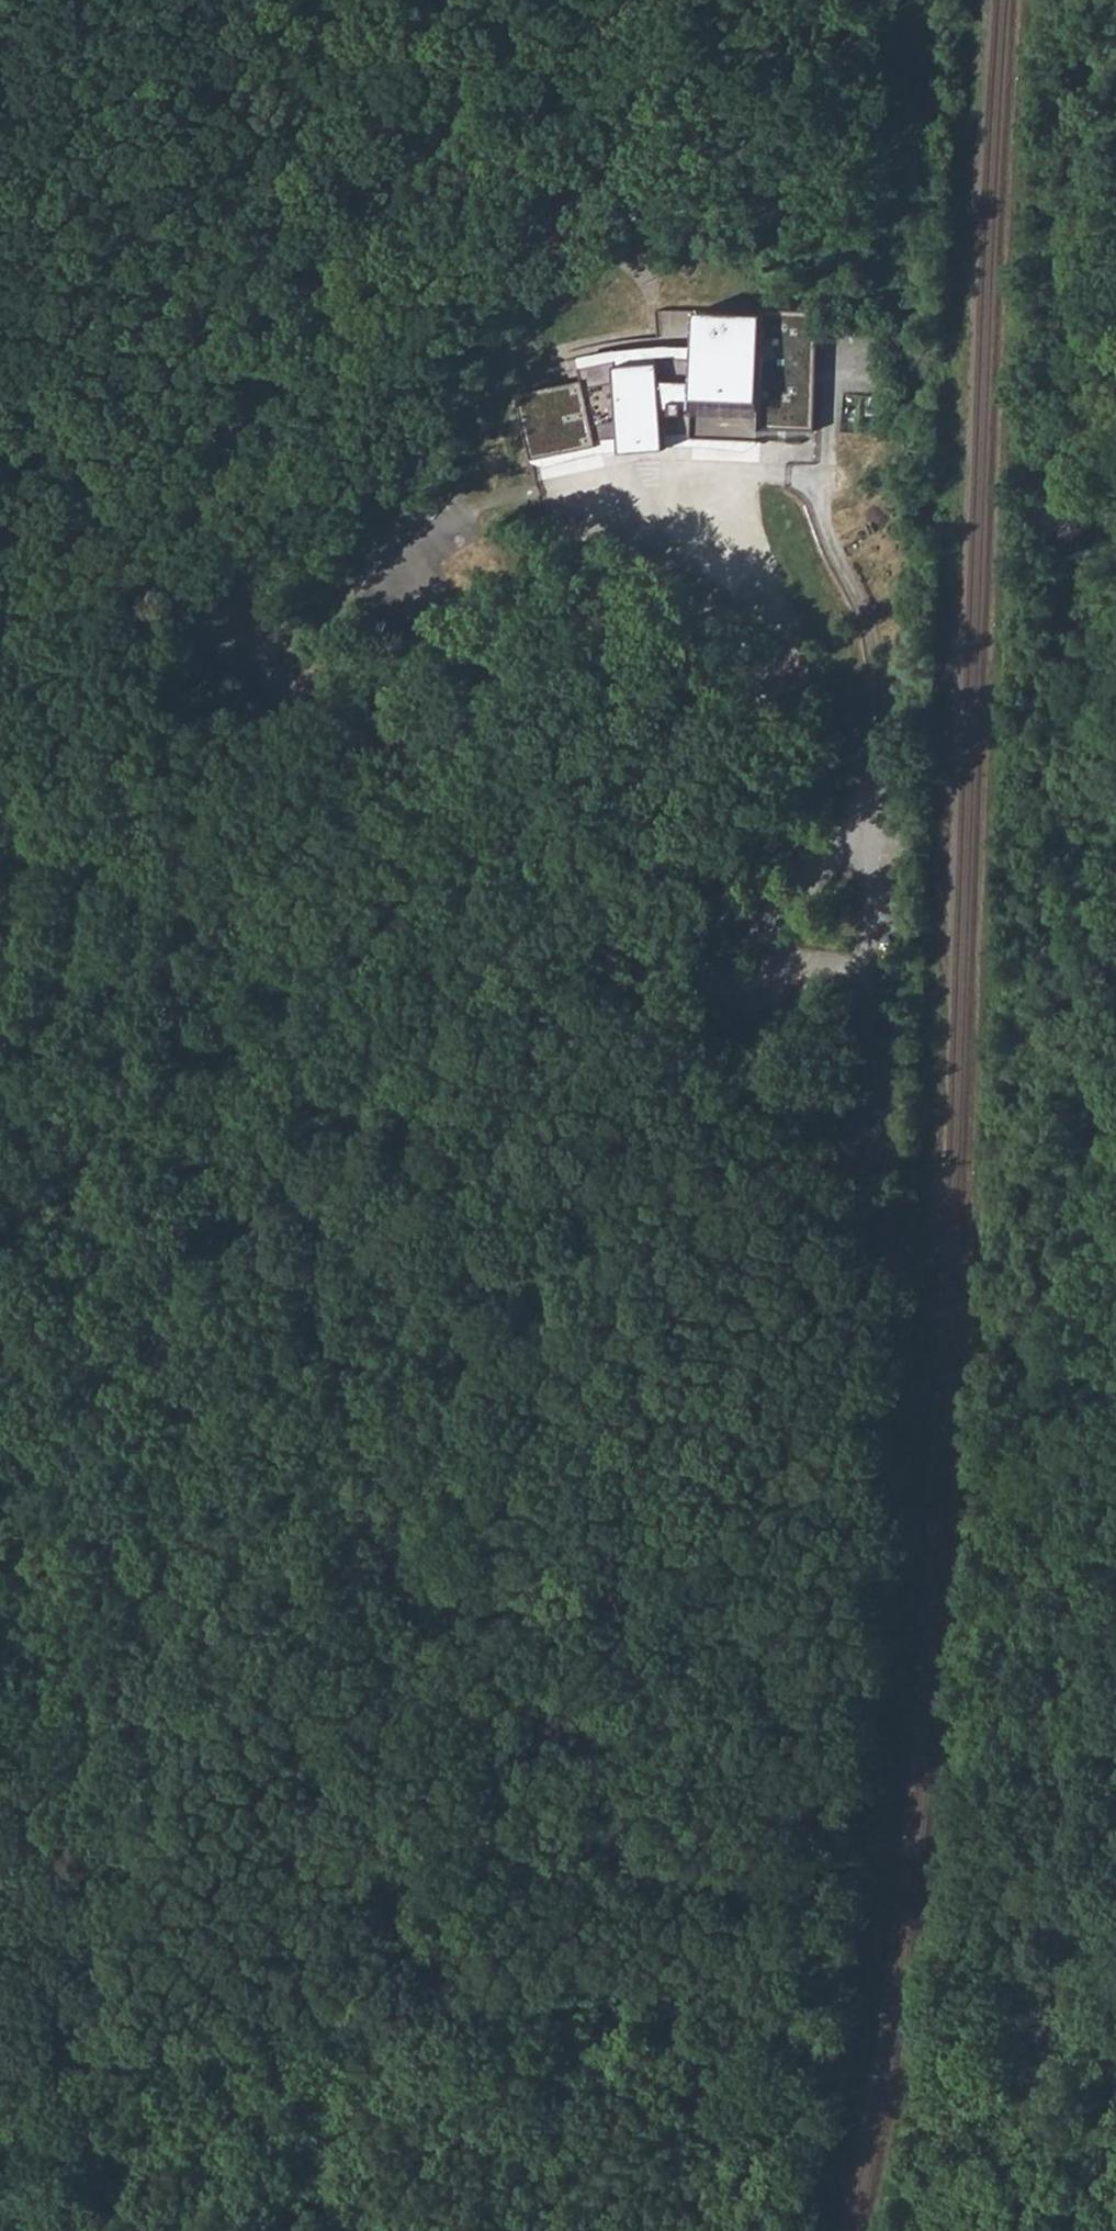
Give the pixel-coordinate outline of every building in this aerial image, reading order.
[(584,380),(519,394),(533,459),(599,445),(598,439),(638,435),(638,443),(646,443),(653,443),(653,435),(693,431),(693,437),(760,440),(760,435),(760,428),(815,430),(820,311),(764,309),(764,314),(698,312),(696,359),(660,357),(660,362),(618,365),(618,360),(581,368),(584,380)]
